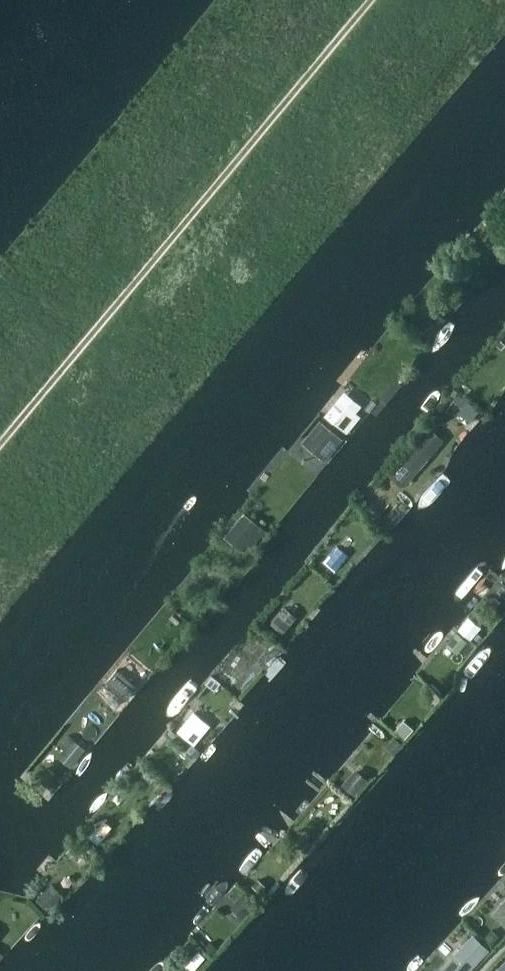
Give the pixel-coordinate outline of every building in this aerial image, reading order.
[(458,394),(454,400),(463,407),(468,401),(458,394)] [(339,399),(325,416),(347,434),(362,417),(339,399)] [(320,421),(307,437),(330,455),(343,440),(320,421)] [(428,431),(394,470),(407,482),(442,442),(428,431)] [(244,512),(230,530),(252,548),(266,530),(244,512)] [(496,591),(504,598),(504,583),(504,582),(496,591)] [(282,611),(272,623),(284,633),(294,621),(282,611)] [(117,666),(104,681),(128,702),(141,687),(117,666)] [(212,675),(206,683),(215,690),(222,683),(212,675)] [(194,712),(178,731),(195,745),(211,726),(194,712)] [(404,721),(395,731),(404,739),(413,729),(404,721)] [(65,748),(61,754),(73,764),(86,749),(73,738),(69,736),(61,745),(65,748)] [(394,737),(386,747),(395,754),(403,745),(394,737)] [(192,744),(187,750),(195,758),(201,751),(192,744)] [(140,761),(135,767),(139,771),(144,765),(140,761)] [(352,773),(342,784),(355,795),(365,784),(352,773)] [(304,838),(298,845),(305,852),(312,846),(304,838)] [(258,879),(252,885),(260,892),(266,886),(258,879)] [(47,887),(36,898),(47,909),(59,898),(47,887)] [(244,892),(235,901),(248,913),(256,903),(244,892)] [(487,915),(503,930),(504,927),(504,894),(487,915)] [(438,970),(466,970),(485,951),(470,937),(438,970)] [(210,941),(204,948),(213,955),(219,948),(210,941)]
